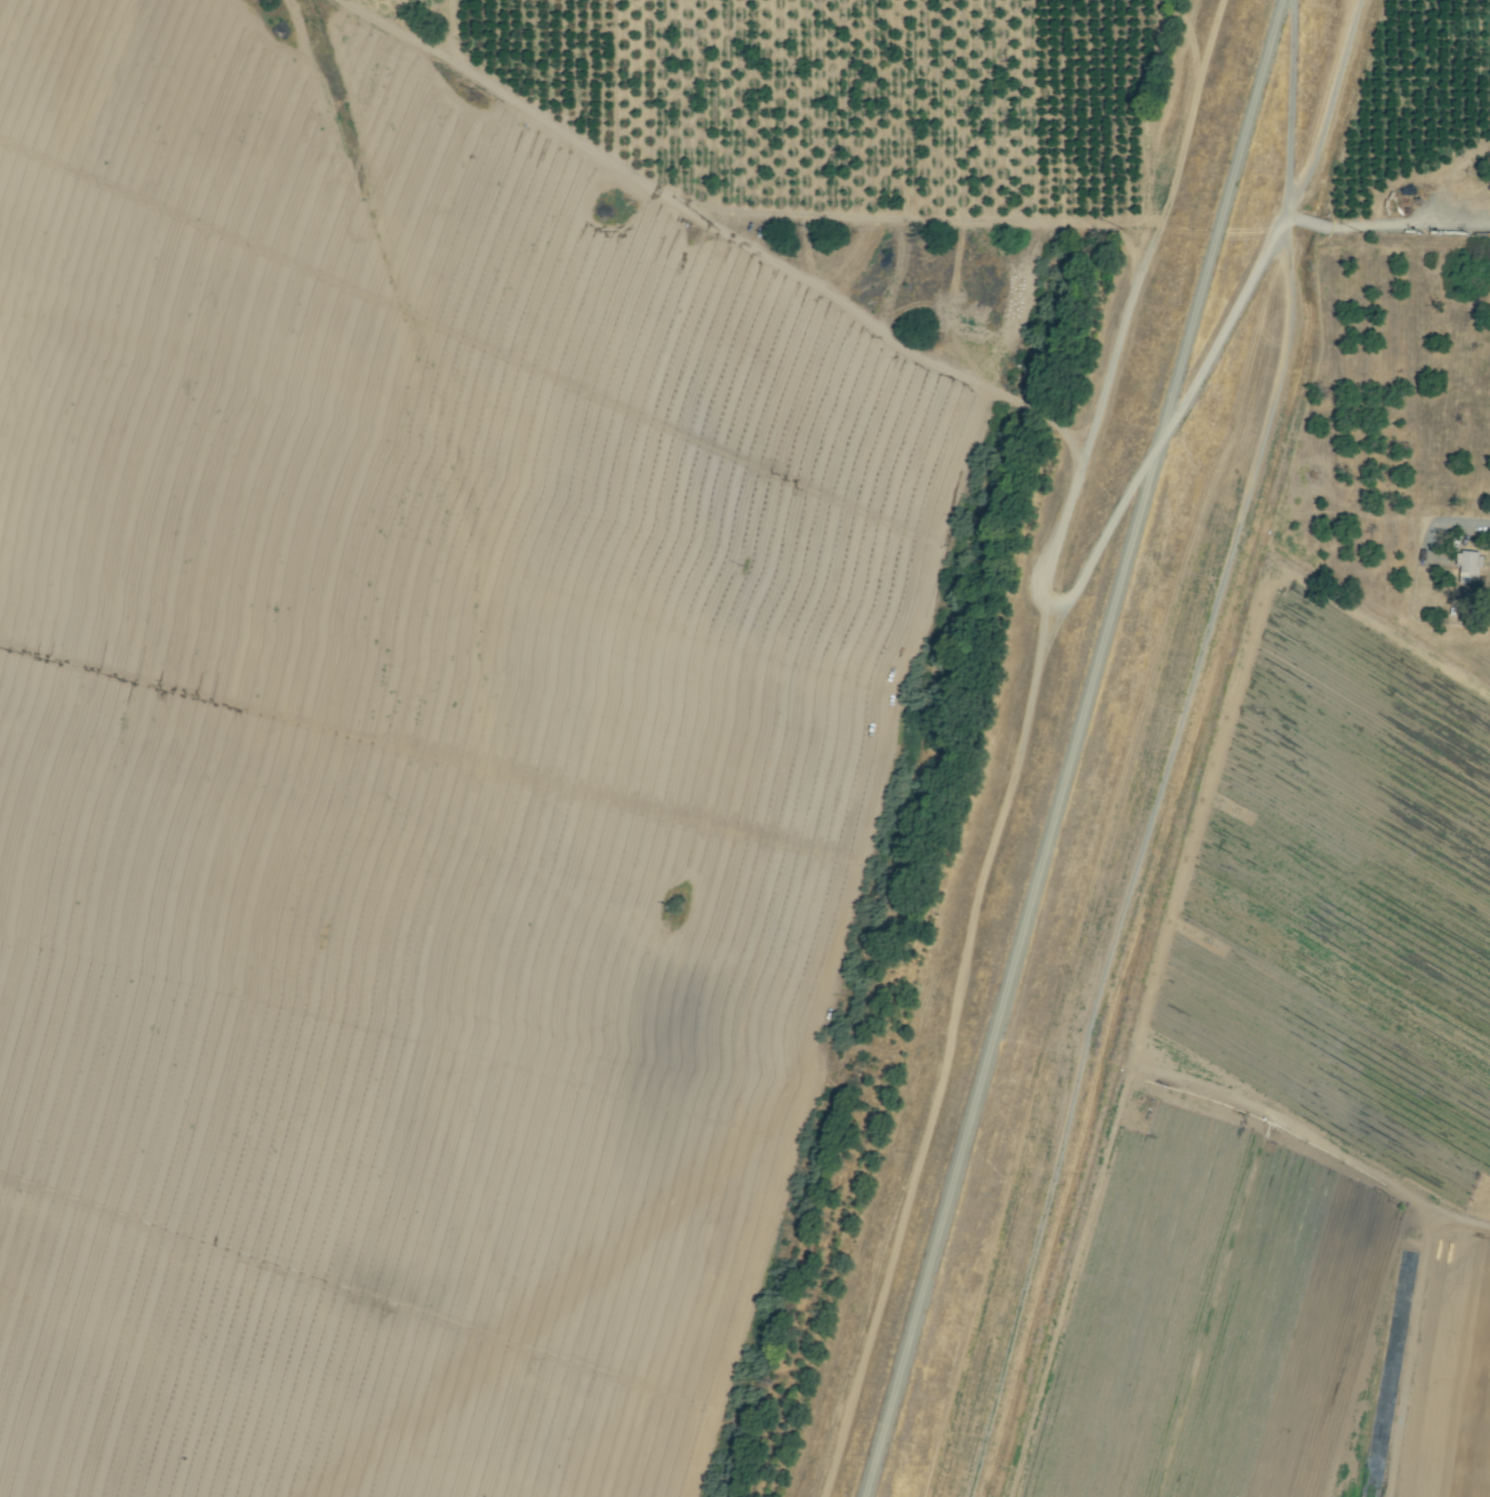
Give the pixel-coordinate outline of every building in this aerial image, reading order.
[(1458,551),(1457,565),(1461,565),(1460,583),(1480,584),(1481,551),(1458,551)]
